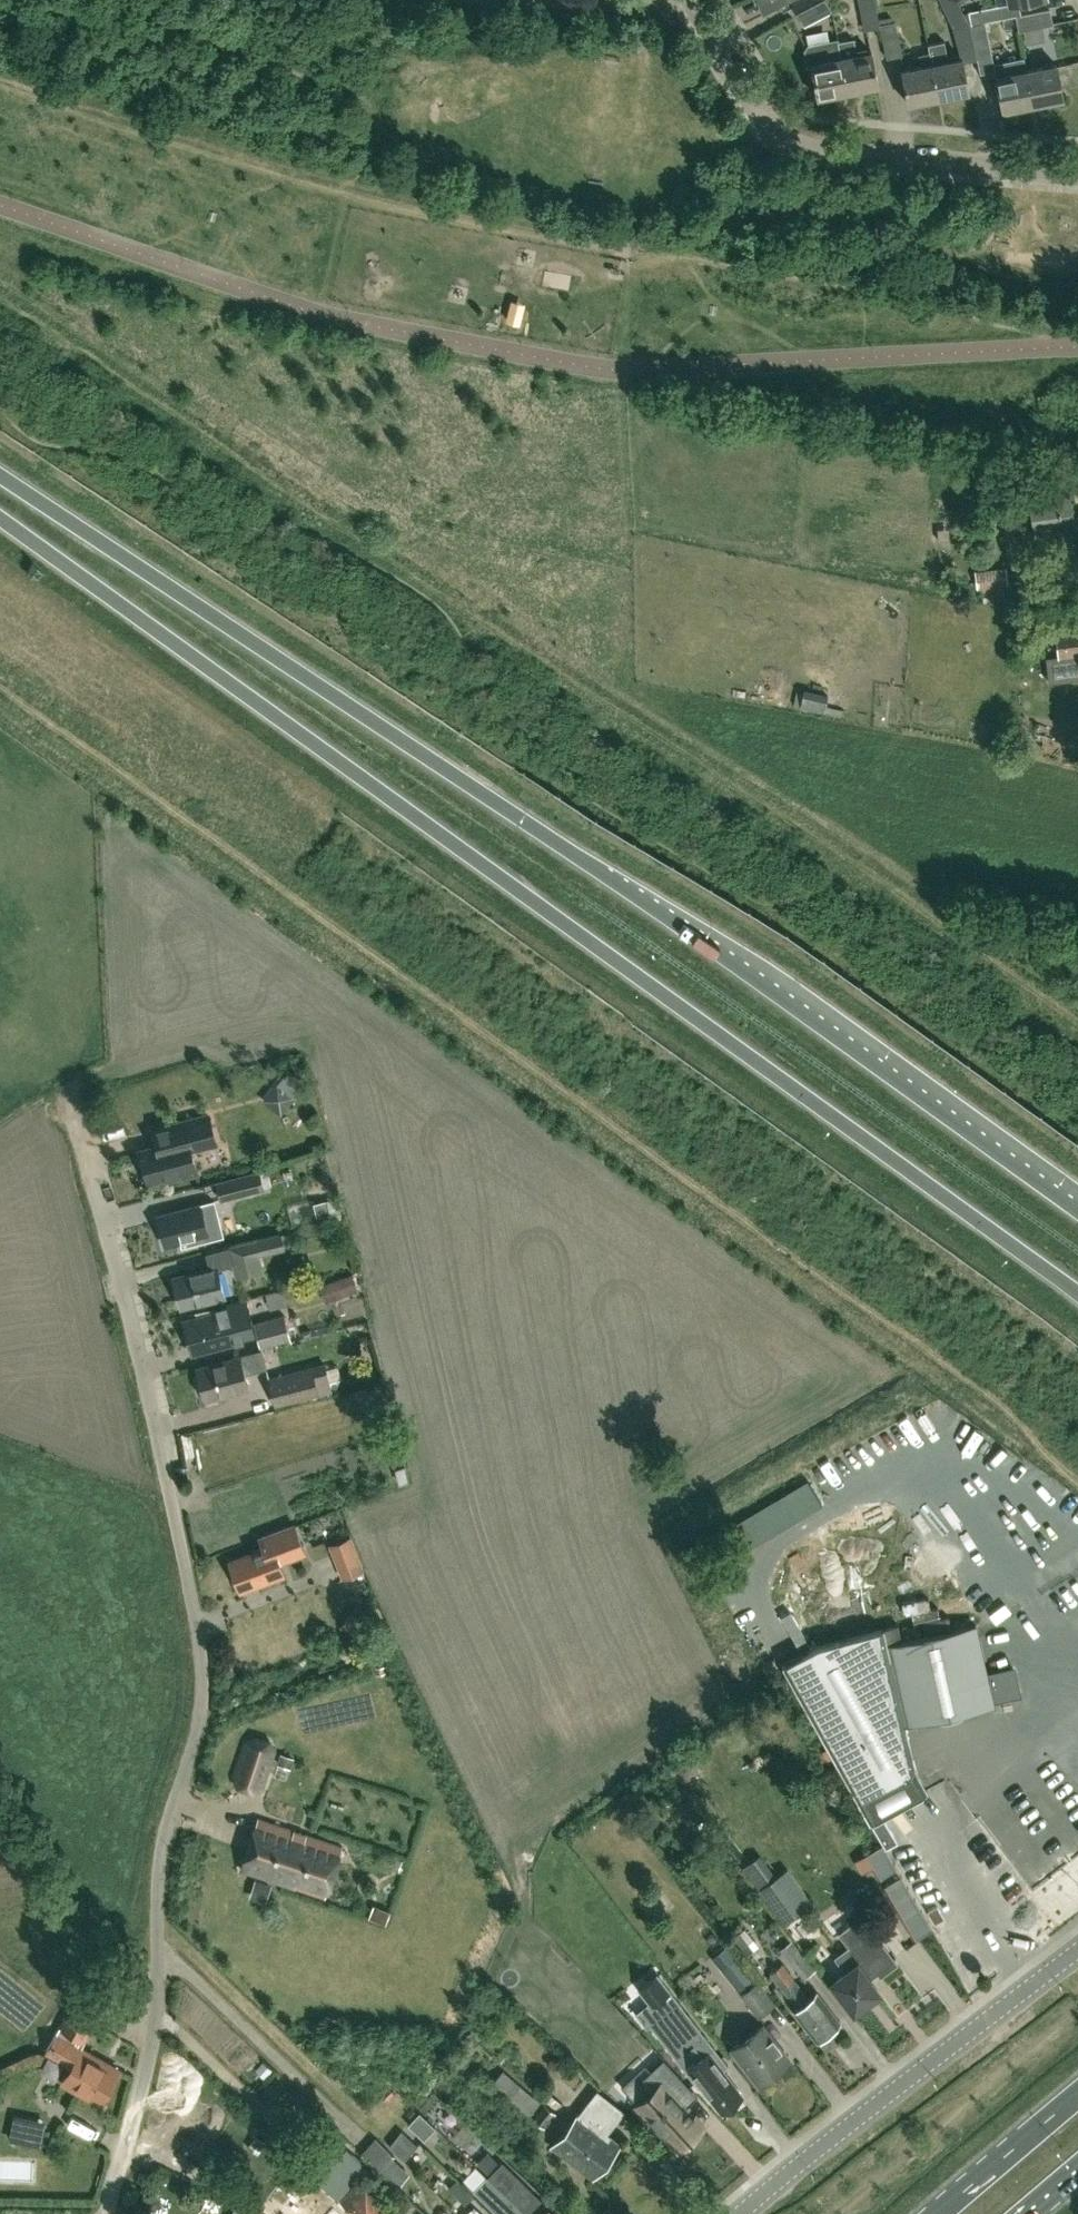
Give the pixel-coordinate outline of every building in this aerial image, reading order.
[(798,13),(801,20),(830,5),(827,0),(792,0),(798,13)] [(875,0),(858,0),(864,29),(880,26),(881,26),(879,18),(875,0)] [(953,27),(967,20),(959,1),(958,0),(940,0),(953,27)] [(1053,23),(1050,8),(1021,14),(1021,13),(1016,15),(1019,30),(1053,23)] [(893,20),(892,15),(879,18),(881,26),(880,26),(886,57),(902,54),(895,20),(893,20)] [(977,59),(992,55),(985,21),(970,24),(977,59)] [(858,53),(855,38),(840,41),(840,39),(838,39),(849,91),(879,85),(872,50),(858,53)] [(849,91),(838,39),(810,45),(807,49),(810,64),(812,64),(818,97),(821,96),(822,99),(836,97),(835,93),(849,91)] [(928,43),(929,51),(930,51),(939,97),(970,91),(963,56),(948,59),(944,40),(928,43)] [(909,103),(939,97),(930,51),(929,51),(918,53),(921,65),(902,69),(909,103)] [(1033,104),(1062,98),(1055,63),(1026,69),(1033,104)] [(1002,110),(1033,104),(1026,69),(995,76),(1002,110)] [(1037,550),(1058,546),(1056,532),(1073,529),(1067,491),(1028,497),(1037,550)] [(976,587),(1008,583),(1006,566),(974,570),(976,587)] [(1055,625),(1059,656),(1077,654),(1077,622),(1055,625)] [(841,714),(843,709),(826,705),(829,692),(804,687),(800,706),(824,711),(825,711),(841,714)] [(279,1080),(295,1093),(303,1083),(287,1070),(279,1080)] [(151,1126),(155,1144),(140,1148),(148,1178),(178,1171),(179,1179),(199,1173),(193,1150),(219,1143),(210,1111),(172,1120),(151,1126)] [(220,1198),(263,1186),(259,1169),(216,1181),(220,1198)] [(327,1212),(324,1199),(313,1202),(316,1215),(327,1212)] [(165,1244),(208,1232),(200,1203),(157,1214),(165,1244)] [(284,1246),(280,1230),(254,1237),(254,1236),(228,1243),(236,1273),(261,1267),(258,1252),(284,1246)] [(224,1294),(217,1267),(216,1264),(209,1266),(173,1275),(181,1305),(224,1294)] [(352,1272),(336,1278),(342,1295),(359,1289),(352,1272)] [(193,1350),(236,1339),(228,1309),(185,1320),(193,1350)] [(260,1345),(291,1338),(284,1312),(254,1320),(260,1345)] [(204,1397),(248,1386),(244,1372),(267,1366),(262,1348),(240,1353),(240,1356),(197,1367),(198,1373),(195,1373),(194,1376),(197,1390),(200,1391),(203,1391),(204,1397)] [(331,1388),(325,1362),(312,1365),(268,1376),(274,1404),(319,1393),(319,1391),(331,1388)] [(361,1368),(359,1373),(361,1378),(367,1379),(371,1377),(373,1372),(371,1367),(366,1365),(361,1368)] [(183,1436),(186,1455),(194,1454),(191,1435),(183,1436)] [(242,1587),(284,1572),(281,1564),(308,1553),(296,1522),(287,1526),(261,1536),(265,1545),(231,1558),(242,1587)] [(342,1576),(364,1567),(350,1534),(328,1543),(342,1576)] [(374,1626),(366,1621),(356,1636),(365,1642),(374,1626)] [(905,1725),(993,1705),(993,1704),(977,1634),(976,1626),(976,1625),(901,1641),(898,1624),(879,1628),(819,1645),(783,1665),(871,1823),(928,1791),(915,1769),(905,1725)] [(262,1786),(274,1750),(269,1740),(256,1736),(246,1741),(234,1777),(239,1787),(252,1791),(262,1786)] [(279,1753),(276,1764),(277,1764),(288,1768),(289,1769),(293,1758),(279,1753)] [(332,1877),(343,1846),(258,1817),(256,1823),(241,1868),(326,1896),(332,1877)] [(883,1820),(872,1826),(882,1844),(892,1838),(883,1820)] [(783,1923),(803,1908),(810,1903),(785,1869),(757,1889),(783,1923)] [(909,1891),(901,1876),(885,1885),(894,1900),(909,1891)] [(264,1902),(270,1885),(258,1881),(252,1898),(264,1902)] [(860,2011),(867,2005),(865,2002),(879,1991),(865,1972),(884,1958),(876,1948),(854,1921),(840,1933),(851,1946),(837,1956),(848,1970),(832,1982),(854,2010),(857,2008),(860,2011)] [(744,1928),(734,1936),(747,1953),(758,1945),(744,1928)] [(803,1977),(816,1967),(793,1938),(780,1948),(803,1977)] [(736,1957),(721,1968),(738,1990),(753,1978),(736,1957)] [(808,1997),(781,1963),(770,1971),(797,2006),(793,2009),(816,2039),(840,2021),(817,1991),(808,1997)] [(668,1988),(656,1973),(648,1980),(659,1995),(668,1988)] [(100,2010),(113,1987),(90,1975),(78,1997),(75,1995),(58,2026),(59,2026),(46,2048),(63,2057),(63,2058),(72,2063),(63,2080),(100,2101),(119,2068),(74,2043),(78,2037),(85,2041),(102,2011),(100,2010)] [(759,2015),(775,2002),(757,1980),(741,1992),(759,2015)] [(686,2053),(704,2041),(684,2011),(666,2023),(686,2053)] [(760,2083),(790,2059),(761,2023),(732,2047),(760,2083)] [(471,2030),(462,2036),(469,2047),(478,2041),(471,2030)] [(711,2076),(696,2056),(687,2063),(723,2111),(731,2105),(733,2107),(742,2100),(740,2097),(742,2096),(721,2068),(711,2076)] [(256,2070),(264,2078),(272,2070),(263,2062),(256,2070)] [(529,2114),(540,2100),(503,2069),(490,2083),(529,2114)] [(654,2115),(672,2138),(686,2127),(676,2113),(688,2103),(671,2082),(653,2096),(663,2108),(654,2115)] [(579,2112),(551,2146),(590,2177),(617,2142),(599,2128),(604,2121),(608,2124),(620,2109),(597,2090),(579,2112)] [(545,2127),(555,2112),(544,2101),(532,2116),(545,2127)] [(419,2111),(408,2123),(424,2139),(435,2126),(419,2111)] [(40,2146),(43,2131),(30,2128),(27,2143),(40,2146)] [(404,2158),(418,2144),(402,2129),(390,2145),(404,2158)] [(338,2197),(366,2165),(346,2147),(317,2180),(338,2197)] [(397,2186),(410,2172),(394,2157),(396,2155),(388,2148),(374,2163),(382,2170),(380,2171),(397,2186)] [(500,2162),(487,2176),(498,2187),(498,2186),(527,2213),(556,2213),(548,2207),(548,2208),(500,2162)] [(360,2181),(341,2200),(346,2205),(344,2207),(351,2213),(386,2213),(391,2209),(366,2184),(365,2186),(360,2181)] [(498,2186),(498,2187),(489,2196),(507,2213),(527,2213),(498,2186)] [(338,2204),(328,2213),(348,2213),(338,2204)] [(474,2205),(465,2213),(483,2213),(474,2205)]
